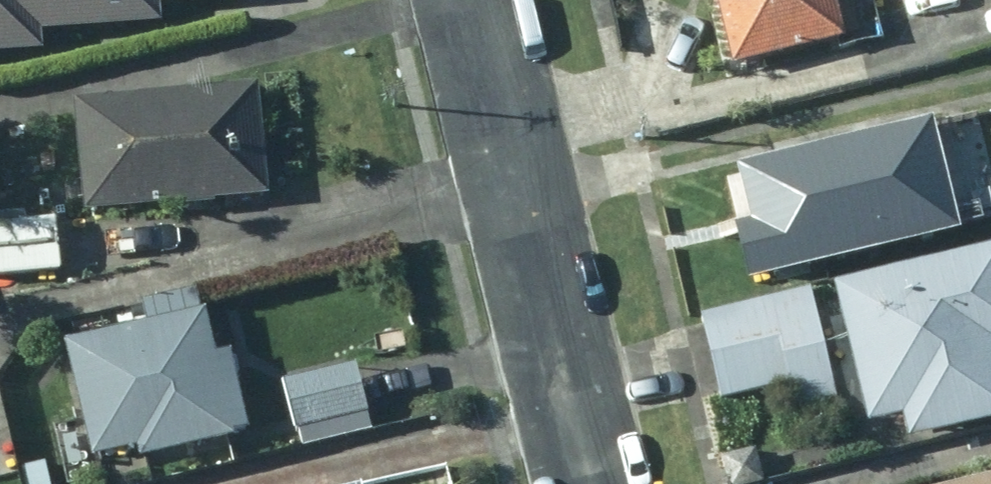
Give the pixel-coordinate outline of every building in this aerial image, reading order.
[(42,66),(40,39),(151,32),(150,9),(248,3),(248,0),(0,0),(0,68),(42,66)] [(835,44),(823,0),(706,0),(726,73),(835,44)] [(77,111),(63,112),(73,223),(263,205),(252,90),(77,107),(77,111)] [(949,237),(922,128),(781,163),(808,271),(949,237)] [(47,226),(0,232),(0,283),(52,276),(47,226)] [(823,300),(860,432),(893,424),(899,448),(990,428),(990,369),(987,350),(990,349),(990,259),(823,300)] [(783,414),(828,403),(801,296),(691,324),(713,406),(777,389),(783,414)] [(137,331),(54,353),(82,463),(126,452),(130,469),(241,440),(221,359),(205,364),(194,320),(189,300),(132,313),(137,331)] [(360,420),(349,371),(285,387),(296,435),(360,420)]
